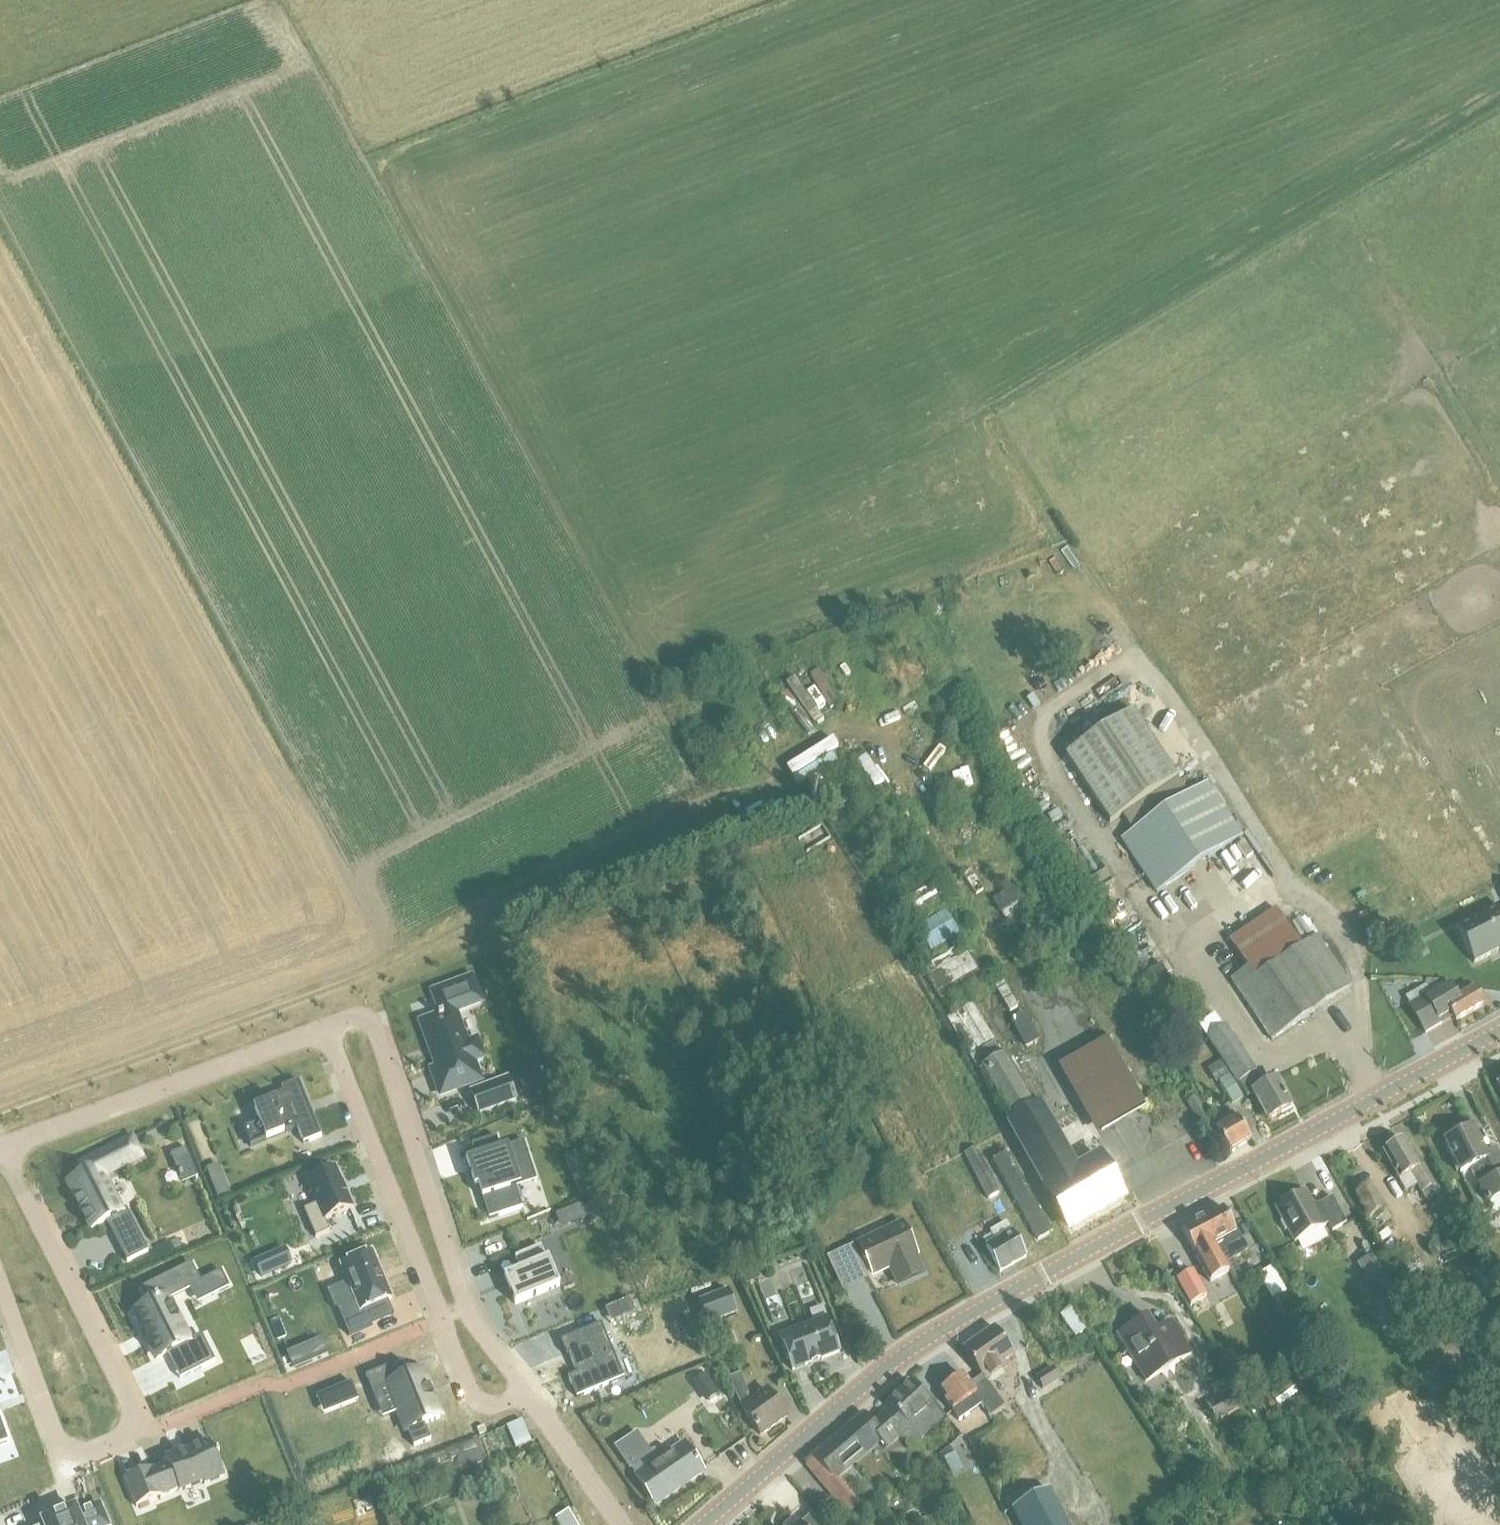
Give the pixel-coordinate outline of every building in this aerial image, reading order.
[(1110,823),(1177,778),(1132,711),(1065,756),(1110,823)] [(793,765),(836,736),(832,731),(790,760),(793,765)] [(832,753),(844,748),(842,742),(792,761),(799,779),(837,765),(832,753)] [(875,752),(863,757),(876,787),(888,782),(875,752)] [(1157,892),(1242,835),(1208,783),(1122,840),(1157,892)] [(939,882),(909,896),(916,909),(945,895),(939,882)] [(1014,885),(993,899),(1002,914),(1023,900),(1014,885)] [(1474,963),(1499,950),(1499,952),(1499,909),(1498,906),(1456,928),(1474,963)] [(1271,1040),(1351,987),(1317,937),(1302,947),(1277,910),(1229,942),(1247,969),(1231,980),(1271,1040)] [(958,936),(944,912),(916,929),(930,953),(958,936)] [(1311,914),(1297,918),(1300,931),(1315,926),(1311,914)] [(1395,957),(1398,949),(1388,944),(1385,952),(1395,957)] [(940,967),(950,986),(982,968),(972,949),(940,967)] [(483,1058),(476,1040),(468,1043),(457,1011),(481,1002),(472,978),(433,992),(441,1014),(438,1015),(438,1016),(421,1022),(430,1047),(432,1046),(440,1067),(432,1070),(441,1095),(480,1080),(473,1061),(483,1058)] [(1413,1001),(1436,992),(1432,982),(1409,991),(1413,1001)] [(1012,985),(1003,989),(1012,1010),(1022,1006),(1012,985)] [(1456,1021),(1484,1005),(1474,988),(1457,998),(1449,985),(1427,998),(1411,1007),(1423,1029),(1439,1020),(1439,1019),(1451,1013),(1456,1021)] [(972,1003),(947,1017),(969,1055),(969,1054),(1009,1122),(1007,1123),(1045,1189),(1047,1188),(1072,1229),(1123,1199),(1099,1157),(1076,1170),(1038,1105),(1037,1106),(1006,1053),(1005,1054),(997,1040),(995,1042),(972,1003)] [(1211,1033),(1228,1023),(1221,1011),(1204,1021),(1211,1033)] [(1011,1018),(1027,1046),(1038,1040),(1023,1012),(1011,1018)] [(1265,1086),(1225,1025),(1207,1037),(1247,1097),(1254,1094),(1268,1120),(1290,1108),(1275,1080),(1265,1086)] [(1064,1062),(1101,1135),(1152,1110),(1114,1036),(1064,1062)] [(1218,1081),(1229,1075),(1220,1061),(1210,1068),(1218,1081)] [(1231,1103),(1242,1097),(1230,1077),(1219,1083),(1231,1103)] [(512,1089),(508,1078),(492,1084),(484,1086),(471,1091),(475,1102),(479,1114),(516,1100),(512,1089)] [(299,1081),(281,1088),(283,1092),(252,1104),(254,1109),(253,1109),(256,1116),(259,1123),(250,1126),(243,1129),(246,1136),(250,1147),(263,1142),(266,1141),(284,1134),(297,1129),(298,1129),(303,1144),(309,1142),(321,1137),(310,1108),(299,1081)] [(1188,1103),(1199,1123),(1210,1117),(1198,1097),(1188,1103)] [(1229,1153),(1250,1140),(1232,1112),(1211,1125),(1229,1153)] [(1499,1197),(1499,1159),(1495,1149),(1484,1154),(1472,1129),(1445,1142),(1461,1175),(1471,1170),(1487,1203),(1499,1197)] [(476,1156),(466,1161),(473,1178),(477,1177),(494,1217),(526,1203),(518,1184),(523,1182),(516,1166),(532,1160),(522,1137),(499,1147),(494,1135),(471,1144),(476,1156)] [(68,1183),(68,1184),(73,1192),(77,1201),(76,1202),(75,1203),(74,1203),(75,1204),(76,1203),(78,1203),(79,1204),(81,1208),(79,1208),(78,1209),(77,1209),(78,1211),(79,1210),(81,1209),(82,1212),(84,1214),(85,1216),(83,1217),(82,1218),(82,1219),(83,1219),(85,1218),(88,1223),(85,1224),(85,1225),(85,1226),(86,1225),(89,1224),(90,1227),(91,1228),(91,1229),(107,1221),(109,1226),(112,1230),(122,1225),(131,1221),(131,1220),(128,1215),(126,1210),(122,1211),(122,1212),(121,1210),(116,1212),(110,1200),(114,1197),(109,1186),(104,1178),(104,1176),(113,1171),(130,1163),(141,1157),(137,1149),(132,1139),(116,1147),(95,1158),(82,1164),(79,1166),(79,1167),(81,1170),(83,1174),(83,1175),(81,1176),(75,1179),(68,1183)] [(1426,1202),(1440,1194),(1423,1166),(1419,1168),(1404,1141),(1382,1153),(1398,1181),(1399,1181),(1405,1193),(1417,1186),(1426,1202)] [(987,1198),(999,1192),(976,1147),(964,1154),(987,1198)] [(186,1148),(170,1155),(173,1162),(178,1160),(181,1159),(189,1156),(186,1148)] [(1007,1153),(993,1161),(1015,1201),(1038,1241),(1052,1233),(1029,1192),(1007,1153)] [(304,1210),(310,1226),(316,1238),(323,1235),(330,1232),(328,1227),(325,1221),(339,1215),(353,1209),(335,1168),(321,1174),(306,1180),(312,1195),(316,1204),(316,1205),(308,1208),(304,1210)] [(224,1180),(213,1185),(219,1200),(230,1195),(224,1180)] [(1369,1219),(1384,1210),(1370,1187),(1355,1195),(1369,1219)] [(1312,1205),(1305,1192),(1289,1200),(1290,1201),(1277,1208),(1283,1221),(1280,1223),(1285,1232),(1288,1230),(1295,1242),(1329,1224),(1332,1231),(1346,1224),(1332,1197),(1318,1205),(1318,1206),(1317,1206),(1312,1205)] [(576,1206),(569,1209),(575,1222),(575,1223),(588,1218),(582,1204),(576,1206)] [(1214,1243),(1215,1245),(1216,1247),(1223,1243),(1233,1260),(1248,1252),(1237,1230),(1233,1232),(1221,1209),(1202,1220),(1205,1224),(1211,1237),(1215,1243),(1214,1243)] [(142,1239),(131,1220),(131,1221),(122,1225),(112,1230),(122,1251),(123,1251),(130,1247),(140,1242),(141,1242),(140,1240),(142,1239)] [(1211,1237),(1205,1224),(1202,1220),(1182,1231),(1210,1282),(1229,1271),(1216,1247),(1215,1245),(1214,1243),(1215,1243),(1211,1237)] [(994,1240),(985,1245),(999,1271),(1025,1256),(1011,1231),(1007,1222),(989,1232),(992,1236),(994,1240)] [(901,1283),(922,1273),(914,1256),(915,1256),(901,1225),(859,1245),(873,1275),(893,1266),(901,1283)] [(123,1251),(122,1251),(122,1252),(124,1255),(127,1260),(127,1261),(126,1261),(127,1263),(135,1258),(147,1252),(148,1252),(148,1251),(145,1245),(142,1239),(140,1240),(141,1242),(140,1242),(130,1247),(123,1251)] [(286,1247),(255,1261),(262,1277),(293,1263),(286,1247)] [(510,1284),(507,1286),(515,1305),(559,1287),(548,1260),(546,1260),(541,1247),(523,1254),(515,1258),(516,1261),(517,1261),(518,1265),(521,1271),(513,1274),(513,1275),(509,1276),(509,1277),(511,1280),(512,1283),(512,1284),(510,1284)] [(828,1259),(843,1290),(867,1279),(857,1257),(853,1259),(849,1251),(853,1250),(852,1248),(828,1259)] [(337,1309),(343,1323),(348,1336),(373,1326),(373,1325),(367,1311),(367,1310),(380,1304),(388,1301),(391,1299),(383,1279),(373,1255),(372,1252),(358,1258),(340,1265),(344,1273),(348,1282),(355,1301),(343,1306),(337,1309)] [(1414,1253),(1394,1266),(1406,1287),(1409,1285),(1414,1294),(1425,1287),(1420,1278),(1427,1274),(1414,1253)] [(1361,1263),(1391,1314),(1405,1307),(1375,1255),(1361,1263)] [(152,1305),(134,1314),(157,1359),(190,1342),(168,1298),(199,1283),(190,1266),(144,1289),(152,1305)] [(1193,1271),(1177,1280),(1191,1305),(1207,1296),(1193,1271)] [(698,1303),(707,1325),(737,1313),(728,1291),(698,1303)] [(631,1302),(608,1311),(613,1325),(637,1315),(631,1302)] [(1071,1308),(1061,1315),(1076,1336),(1085,1329),(1086,1329),(1071,1308)] [(832,1317),(783,1336),(796,1370),(844,1351),(832,1317)] [(1147,1317),(1117,1335),(1146,1382),(1163,1371),(1159,1365),(1169,1358),(1173,1365),(1191,1354),(1171,1322),(1156,1331),(1147,1317)] [(564,1339),(560,1341),(566,1357),(569,1356),(577,1374),(568,1377),(576,1398),(624,1378),(601,1324),(564,1339)] [(994,1327),(962,1349),(981,1377),(982,1377),(985,1381),(1006,1367),(1003,1362),(1013,1355),(994,1327)] [(322,1339),(286,1354),(292,1367),(327,1353),(322,1339)] [(204,1340),(190,1347),(193,1352),(201,1369),(215,1362),(209,1348),(204,1340)] [(403,1361),(366,1376),(373,1394),(389,1387),(406,1431),(411,1430),(416,1443),(413,1445),(414,1447),(431,1440),(425,1424),(440,1418),(421,1371),(409,1376),(403,1361)] [(1043,1390),(1060,1379),(1053,1368),(1036,1378),(1043,1390)] [(706,1373),(692,1382),(706,1401),(720,1392),(706,1373)] [(761,1434),(786,1417),(767,1391),(753,1402),(748,1392),(740,1373),(729,1378),(737,1397),(743,1409),(761,1434)] [(962,1375),(941,1390),(948,1399),(945,1401),(959,1421),(969,1414),(983,1404),(991,1417),(1004,1408),(985,1381),(982,1377),(981,1377),(969,1386),(962,1375)] [(1282,1411),(1308,1391),(1296,1376),(1270,1395),(1282,1411)] [(1216,1422),(1241,1408),(1224,1380),(1208,1389),(1215,1400),(1206,1405),(1216,1422)] [(355,1392),(355,1391),(353,1391),(351,1385),(352,1384),(352,1383),(333,1390),(337,1399),(355,1392)] [(866,1416),(807,1466),(848,1515),(857,1507),(833,1479),(878,1440),(886,1448),(899,1437),(917,1439),(941,1417),(910,1384),(886,1407),(891,1412),(875,1426),(866,1416)] [(515,1424),(507,1427),(517,1449),(531,1443),(531,1442),(528,1435),(525,1428),(522,1421),(515,1424)] [(684,1443),(660,1460),(654,1451),(651,1454),(637,1433),(615,1448),(630,1469),(631,1469),(637,1476),(635,1477),(655,1506),(704,1472),(684,1443)] [(150,1469),(125,1480),(136,1507),(179,1490),(180,1491),(203,1481),(205,1484),(225,1475),(210,1440),(166,1458),(168,1464),(151,1471),(150,1469)] [(441,1467),(429,1471),(432,1480),(444,1476),(441,1467)] [(69,1501),(81,1499),(78,1476),(65,1478),(69,1501)] [(1048,1489),(1011,1508),(1020,1524),(1067,1524),(1048,1489)] [(100,1506),(78,1515),(75,1509),(42,1523),(43,1524),(108,1524),(100,1506)] [(569,1511),(557,1518),(561,1524),(577,1524),(569,1511)]
